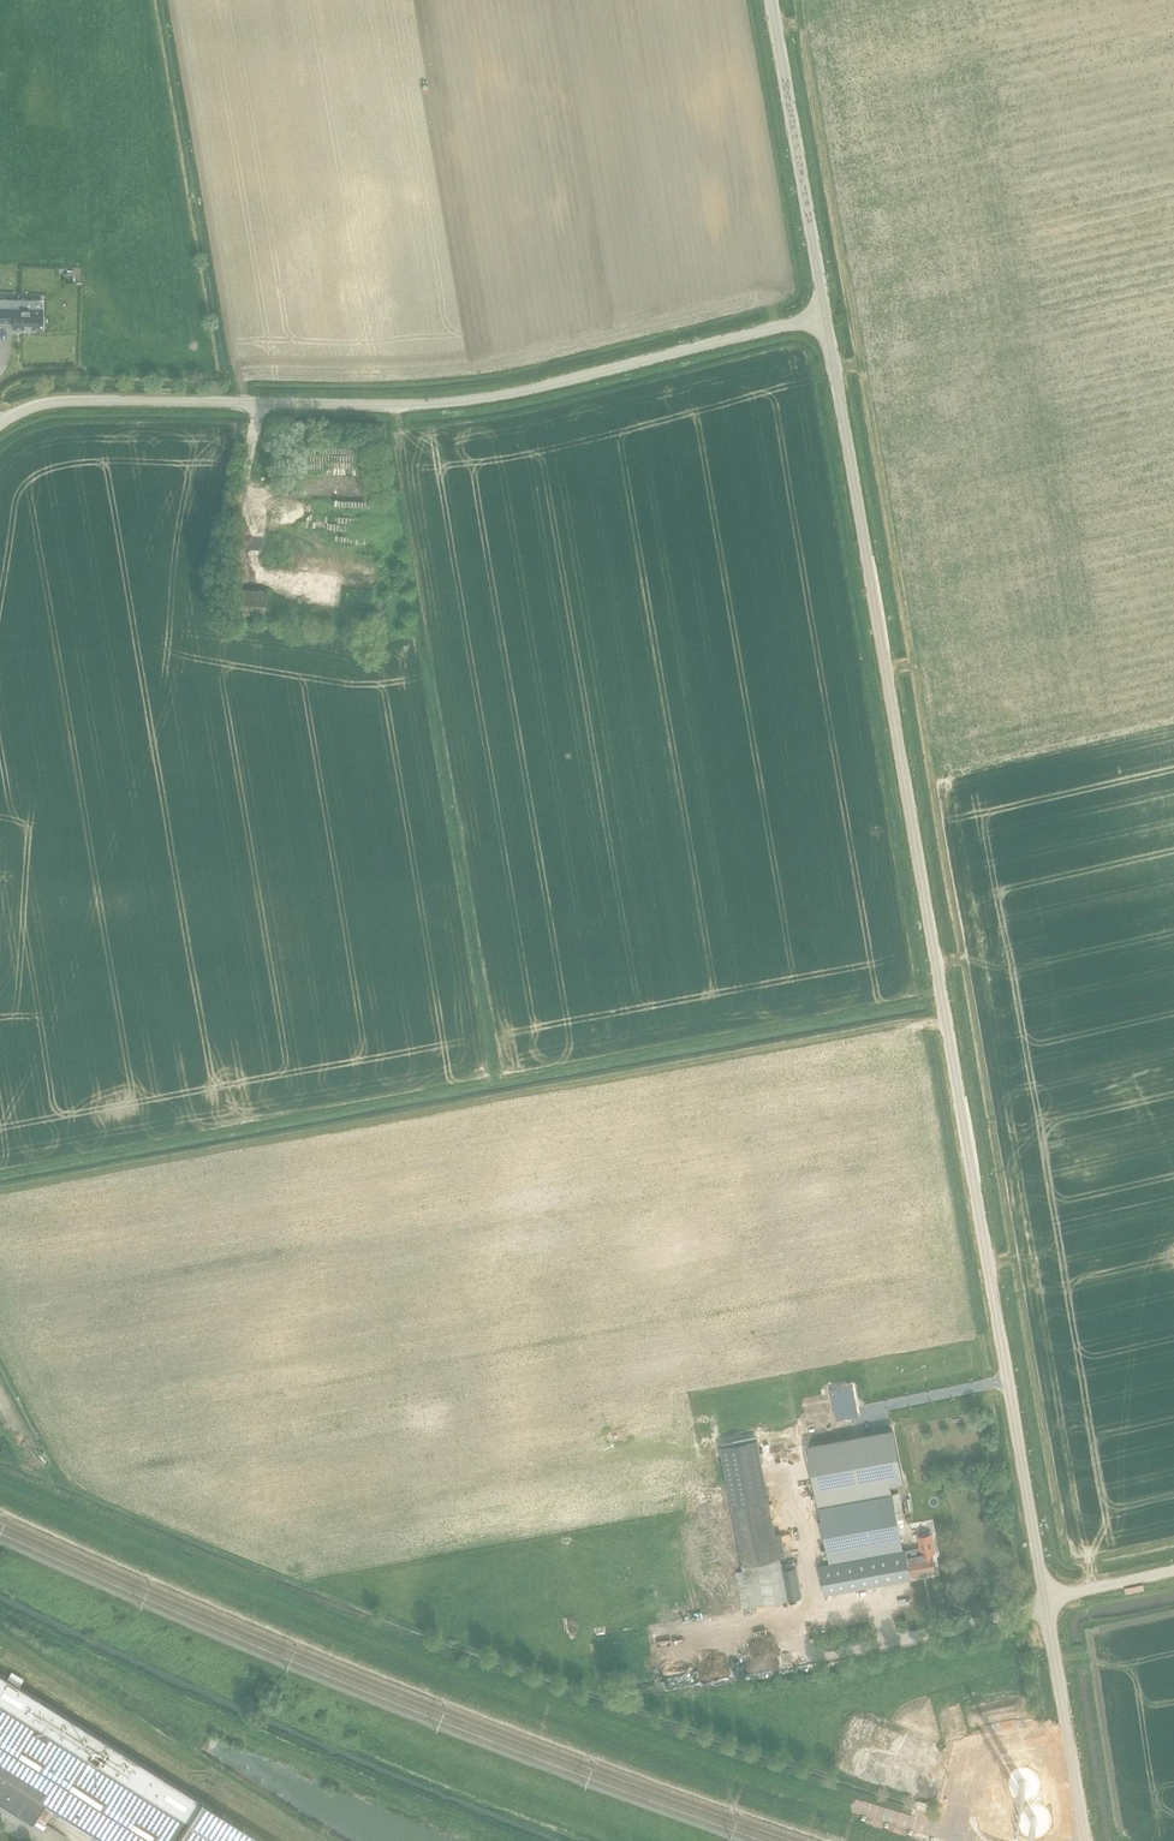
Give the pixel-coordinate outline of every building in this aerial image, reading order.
[(0,299),(0,322),(13,322),(13,328),(24,329),(25,329),(25,328),(30,329),(30,330),(31,330),(31,329),(42,329),(42,308),(18,307),(18,299),(0,299)] [(265,533),(262,564),(347,572),(348,564),(374,567),(375,558),(364,557),(364,550),(355,549),(354,554),(326,552),(328,539),(265,533)] [(230,613),(264,617),(267,590),(234,586),(230,613)] [(853,1385),(831,1389),(837,1418),(859,1414),(853,1385)] [(857,1434),(809,1443),(820,1506),(831,1563),(820,1565),(825,1593),(911,1577),(911,1576),(935,1571),(931,1552),(935,1551),(932,1532),(918,1535),(920,1546),(906,1548),(906,1549),(902,1550),(892,1493),(890,1483),(902,1481),(892,1428),(889,1429),(857,1434)] [(732,1504),(768,1496),(758,1436),(720,1443),(732,1504)] [(782,1568),(780,1556),(769,1497),(732,1504),(744,1564),(743,1564),(751,1606),(802,1596),(796,1565),(782,1568)] [(96,1833),(109,1840),(176,1840),(177,1840),(202,1800),(0,1673),(0,1801),(33,1821),(45,1801),(96,1833)] [(202,1800),(177,1840),(176,1840),(268,1840),(202,1800)]
